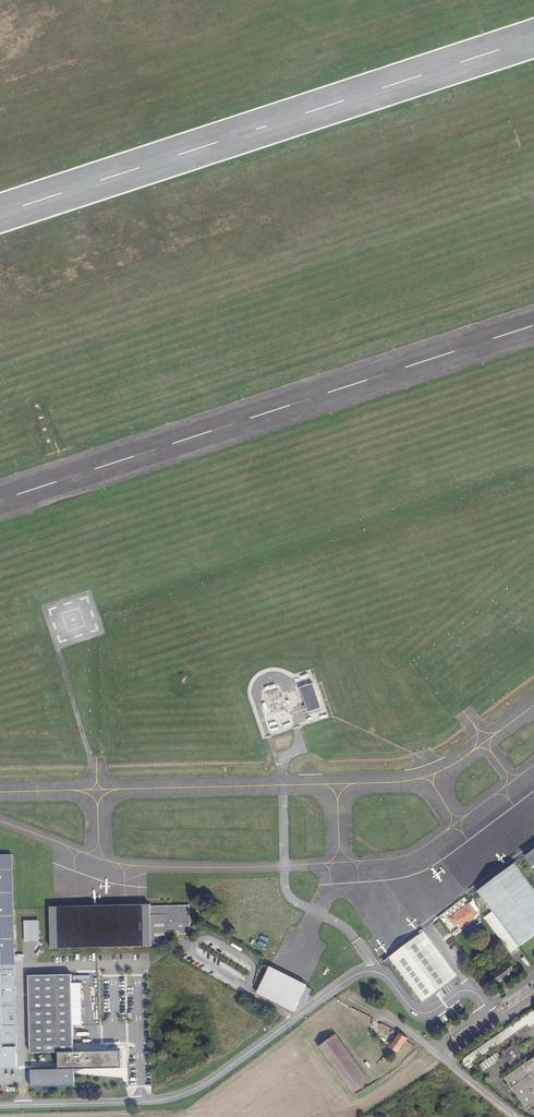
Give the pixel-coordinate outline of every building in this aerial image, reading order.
[(276,689),(265,693),(270,707),(285,702),(282,693),(278,694),(276,689)] [(287,711),(267,717),(270,726),(289,719),(287,711)] [(0,849),(0,1068),(17,1068),(15,965),(14,909),(13,848),(0,849)] [(524,857),(533,870),(533,849),(524,857)] [(476,891),(519,946),(533,934),(533,890),(513,863),(476,891)] [(468,903),(448,918),(453,926),(457,923),(460,927),(476,915),(468,903)] [(153,945),(151,907),(151,904),(55,907),(50,907),(50,909),(51,949),(153,946),(153,945)] [(151,907),(153,945),(161,945),(161,942),(170,942),(169,932),(176,931),(176,930),(180,930),(180,934),(191,934),(190,906),(151,907)] [(517,947),(492,912),(485,917),(511,951),(517,947)] [(25,943),(40,943),(40,922),(25,923),(25,943)] [(425,933),(389,959),(422,1004),(458,978),(425,933)] [(493,973),(497,979),(500,984),(512,975),(511,973),(515,971),(508,961),(504,964),(505,965),(493,973)] [(307,986),(270,967),(257,991),(294,1011),(299,1001),(304,1004),(312,989),(307,986)] [(73,1026),(72,983),(72,979),(29,980),(31,1056),(60,1055),(61,1072),(31,1073),(32,1089),(74,1088),(74,1074),(122,1072),(122,1056),(74,1057),(73,1026)] [(82,983),(72,983),(73,1026),(83,1026),(82,983)] [(464,1057),(463,1065),(474,1072),(475,1072),(476,1073),(479,1071),(473,1061),(528,1023),(529,1025),(533,1022),(533,1009),(464,1057)] [(404,1043),(407,1045),(408,1042),(406,1040),(408,1038),(400,1033),(391,1047),(398,1051),(404,1043)] [(331,1037),(319,1046),(352,1092),(365,1083),(331,1037)] [(523,1055),(514,1042),(502,1051),(510,1064),(523,1055)] [(498,1051),(480,1063),(484,1070),(503,1058),(498,1051)] [(526,1107),(533,1102),(533,1056),(505,1075),(526,1107)]
